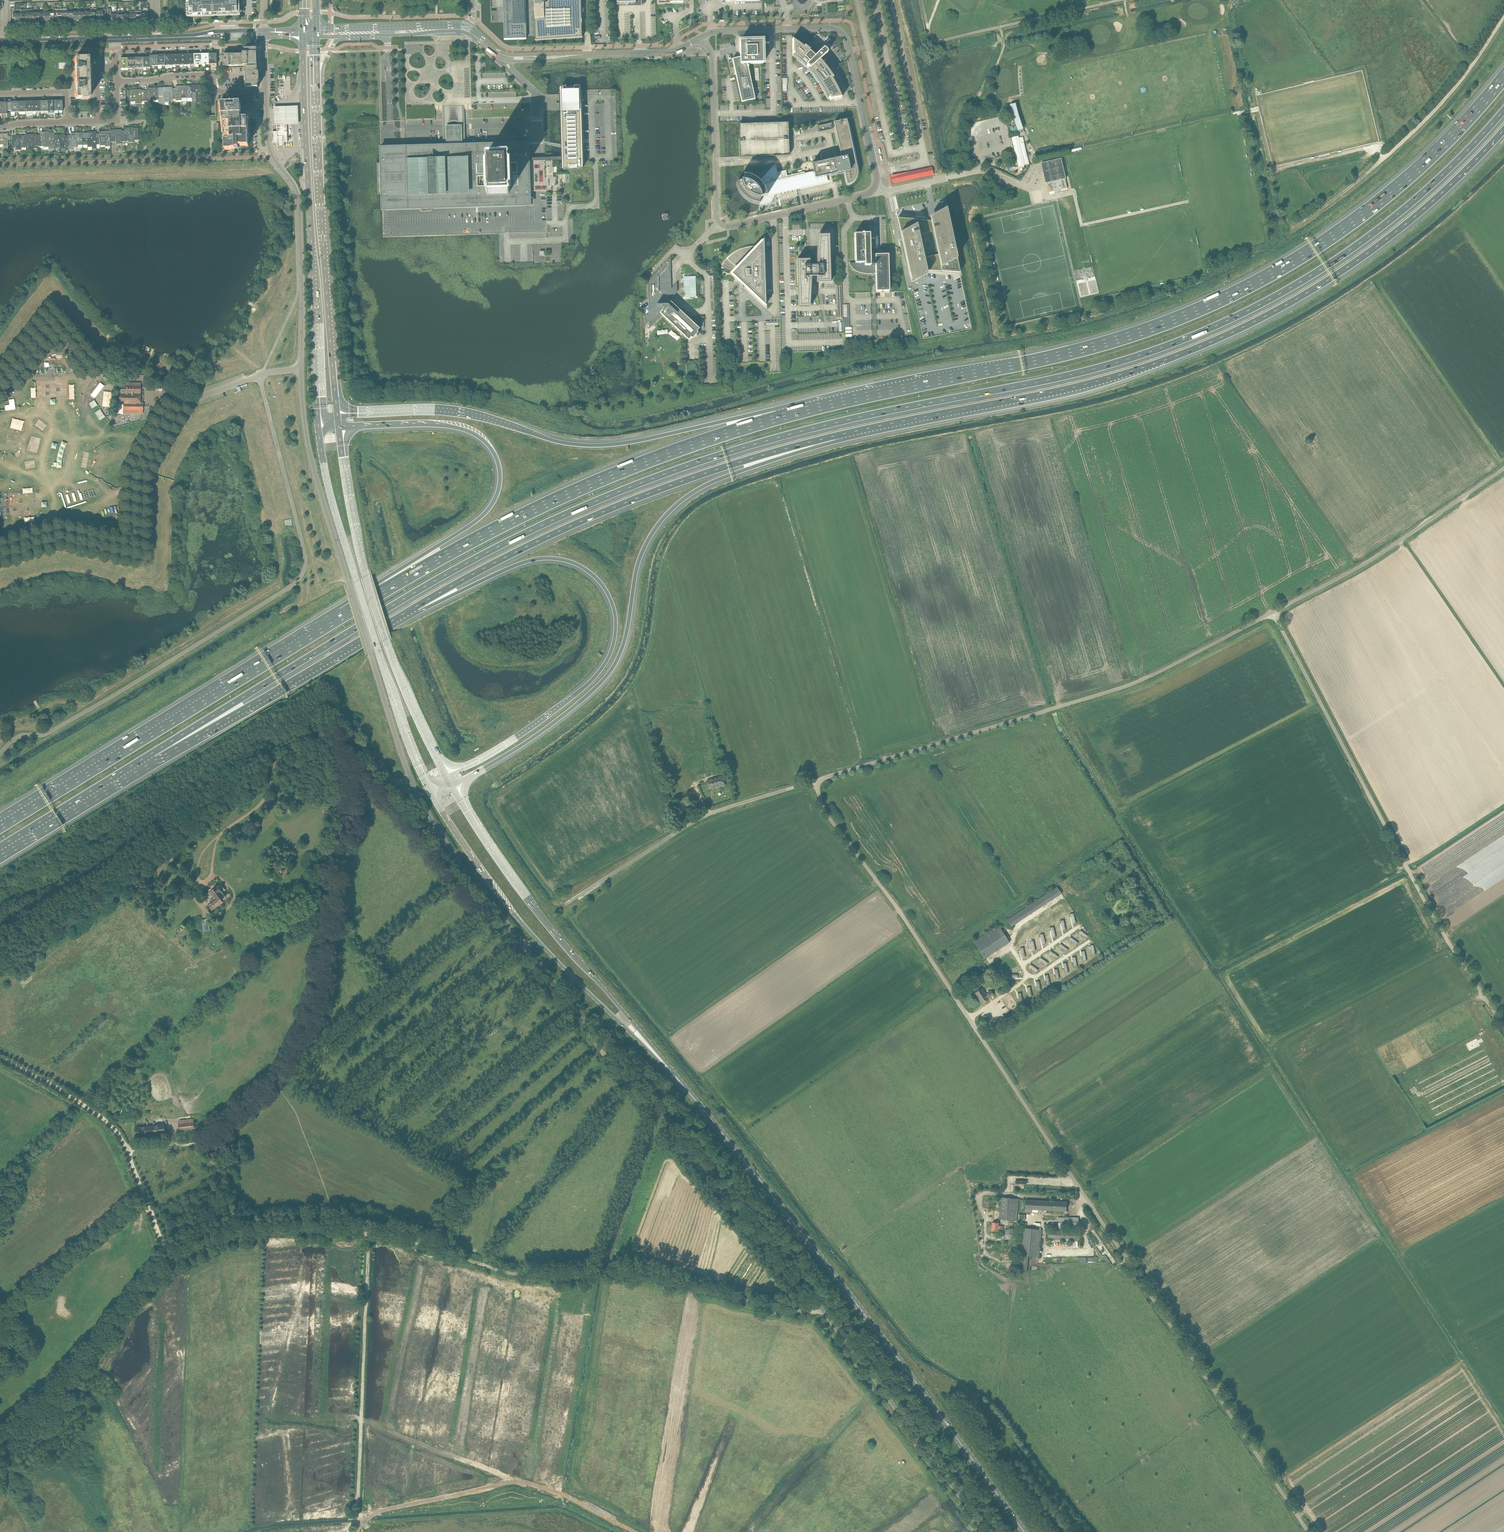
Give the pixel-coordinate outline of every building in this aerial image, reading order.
[(187,14),(190,14),(190,15),(191,17),(193,17),(194,17),(237,16),(237,15),(237,13),(240,12),(240,0),(187,0),(187,14)] [(582,30),(582,23),(581,23),(581,21),(582,21),(581,0),(503,0),(504,40),(526,39),(526,37),(534,37),(535,40),(561,39),(561,38),(563,38),(563,39),(582,37),(582,32),(582,31),(582,30)] [(103,20),(103,19),(106,19),(106,9),(102,9),(102,11),(96,11),(97,20),(103,20)] [(111,23),(117,23),(117,14),(111,14),(111,9),(107,9),(107,20),(111,19),(111,23)] [(15,22),(21,22),(20,13),(12,13),(13,18),(15,18),(15,22)] [(811,72),(814,76),(815,77),(820,85),(825,93),(828,99),(830,98),(830,99),(842,97),(839,92),(837,86),(832,78),(833,77),(833,76),(830,72),(827,68),(824,63),(820,59),(828,52),(827,51),(825,48),(824,48),(816,56),(811,50),(805,45),(804,47),(798,43),(792,39),(793,53),(795,53),(793,55),(800,61),(806,67),(807,66),(809,67),(808,69),(811,72)] [(732,59),(742,102),(755,99),(747,64),(763,63),(762,41),(740,41),(740,57),(732,59)] [(257,71),(257,69),(257,48),(244,48),(244,50),(243,50),(243,53),(223,54),(223,66),(245,65),(246,87),(258,87),(258,82),(257,82),(258,86),(246,86),(246,71),(257,71)] [(210,71),(217,71),(217,53),(209,53),(209,65),(210,71)] [(88,58),(75,58),(75,79),(92,78),(92,69),(88,69),(88,58)] [(259,71),(257,71),(246,71),(246,86),(258,86),(257,82),(258,82),(259,82),(259,71)] [(75,79),(76,99),(89,98),(89,87),(92,87),(92,78),(75,79)] [(198,85),(186,86),(187,98),(192,98),(192,100),(196,100),(196,103),(201,103),(201,86),(198,86),(198,85)] [(175,88),(172,88),(173,99),(176,99),(176,100),(181,100),(181,101),(187,101),(187,98),(186,86),(175,86),(175,88)] [(576,168),(582,168),(582,163),(580,90),(580,88),(580,87),(579,87),(579,86),(574,86),(574,87),(566,87),(566,86),(561,86),(561,88),(560,88),(562,168),(563,168),(563,170),(568,169),(568,168),(569,168),(568,165),(574,165),(576,165),(576,168)] [(147,90),(144,90),(145,101),(148,101),(148,102),(153,102),(153,100),(159,100),(158,87),(147,88),(147,90)] [(169,87),(158,87),(159,100),(159,103),(164,103),(164,102),(169,101),(170,101),(170,99),(173,99),(172,88),(170,88),(169,87)] [(141,101),(145,101),(144,90),(141,90),(141,89),(130,89),(130,90),(127,90),(127,103),(131,103),(131,101),(136,101),(136,103),(142,103),(141,101)] [(10,100),(6,100),(6,102),(7,111),(10,111),(10,113),(11,114),(11,116),(15,116),(15,113),(18,113),(18,102),(10,102),(10,100)] [(223,111),(223,119),(224,119),(224,122),(224,127),(225,127),(225,130),(225,135),(226,135),(226,137),(225,137),(226,141),(224,141),(225,149),(230,148),(230,147),(232,147),(232,148),(238,147),(238,144),(241,144),(241,143),(244,143),(244,145),(248,144),(248,137),(247,137),(247,134),(247,129),(246,126),(248,126),(247,121),(247,118),(256,118),(256,105),(252,105),(252,102),(244,102),(244,106),(241,106),(241,102),(222,103),(222,111),(223,111)] [(531,206),(530,191),(538,191),(546,191),(545,156),(540,156),(538,156),(530,157),(529,142),(465,144),(464,112),(464,105),(442,105),(443,144),(391,146),(381,146),(380,146),(379,146),(381,210),(382,210),(392,210),(531,206)] [(1017,106),(1011,107),(1019,132),(1024,131),(1017,106)] [(792,176),(791,176),(794,190),(796,190),(802,188),(801,185),(804,185),(808,184),(811,184),(814,182),(817,181),(820,179),(822,178),(824,177),(826,176),(827,176),(844,172),(847,184),(848,184),(849,184),(850,183),(851,183),(852,182),(853,182),(853,181),(854,180),(855,179),(855,178),(856,177),(856,176),(857,175),(857,174),(857,173),(857,172),(857,171),(857,170),(846,119),(834,122),(839,148),(839,150),(841,157),(840,158),(838,158),(826,161),(812,164),(813,171),(813,172),(811,173),(808,174),(805,175),(805,173),(792,176)] [(739,124),(740,157),(789,155),(788,122),(739,124)] [(831,123),(818,126),(819,131),(833,128),(831,123)] [(273,131),(272,131),(272,142),(273,142),(276,142),(277,142),(277,146),(278,146),(284,146),(284,142),(287,142),(287,125),(287,124),(277,124),(277,125),(277,128),(276,128),(276,131),(273,131)] [(133,140),(139,140),(138,128),(127,128),(127,130),(124,130),(124,141),(128,141),(128,143),(133,142),(133,140)] [(121,142),(124,141),(124,130),(121,130),(121,129),(110,130),(110,143),(110,142),(116,142),(116,144),(121,144),(121,142)] [(99,133),(96,133),(96,144),(99,144),(99,146),(105,145),(105,146),(110,146),(110,143),(110,130),(110,131),(99,131),(99,133)] [(43,135),(40,135),(40,146),(43,146),(43,147),(49,147),(49,149),(54,148),(54,147),(54,132),(43,133),(43,135)] [(54,132),(54,147),(59,147),(59,149),(65,149),(65,150),(68,150),(68,146),(68,135),(65,135),(65,134),(54,134),(54,132)] [(87,132),(82,133),(82,145),(87,145),(88,147),(92,147),(92,149),(96,149),(96,144),(96,133),(93,133),(93,132),(87,132)] [(71,135),(68,135),(68,146),(68,150),(72,150),(72,147),(77,147),(77,145),(82,145),(82,133),(71,133),(71,135)] [(26,147),(26,134),(25,134),(25,135),(14,136),(14,137),(11,137),(12,148),(15,148),(15,150),(21,150),(20,148),(26,148),(26,147)] [(37,146),(40,146),(40,135),(37,135),(37,134),(26,134),(26,147),(31,146),(31,149),(37,148),(37,146)] [(1019,138),(1012,140),(1018,166),(1025,165),(1024,158),(1027,157),(1024,142),(1020,143),(1019,138)] [(1053,146),(1038,150),(1039,155),(1054,151),(1053,146)] [(1061,158),(1041,163),(1046,183),(1047,183),(1049,192),(1054,191),(1055,194),(1063,192),(1062,189),(1067,188),(1068,188),(1065,179),(1066,178),(1061,158)] [(741,182),(736,184),(736,186),(737,188),(738,191),(740,193),(741,195),(743,197),(744,198),(746,200),(748,201),(750,202),(752,203),(754,204),(757,204),(759,205),(759,204),(761,204),(762,204),(763,204),(764,204),(765,204),(766,204),(767,204),(768,203),(769,203),(770,202),(771,202),(771,201),(772,200),(773,199),(774,198),(774,197),(774,196),(775,196),(775,195),(776,195),(776,194),(777,194),(794,190),(791,176),(790,176),(789,176),(789,177),(788,177),(787,176),(786,170),(777,172),(775,163),(758,182),(758,181),(756,180),(754,179),(752,178),(750,177),(748,176),(746,175),(744,175),(743,176),(743,181),(741,181),(741,182)] [(897,218),(900,231),(908,268),(904,269),(908,290),(911,289),(912,295),(914,294),(923,338),(960,331),(960,332),(966,331),(966,329),(971,328),(960,276),(962,276),(947,205),(945,198),(934,200),(928,202),(895,209),(897,218)] [(867,273),(870,273),(875,273),(876,291),(881,291),(881,292),(883,292),(883,291),(889,291),(888,254),(875,254),(875,247),(870,248),(869,233),(864,233),(864,232),(862,232),(862,233),(854,233),(855,262),(849,263),(850,264),(851,266),(852,267),(854,269),(855,270),(859,272),(863,273),(867,273)] [(817,246),(816,259),(816,261),(815,261),(815,260),(814,260),(814,259),(813,259),(812,259),(812,260),(812,261),(810,261),(809,259),(797,259),(798,307),(810,307),(811,281),(818,281),(818,282),(831,282),(830,246),(829,234),(818,234),(817,246)] [(739,281),(743,284),(765,306),(766,305),(764,240),(764,239),(752,251),(751,250),(755,246),(750,247),(745,248),(740,250),(735,252),(731,255),(727,259),(736,267),(739,263),(740,264),(731,273),(739,281)] [(649,312),(643,318),(643,328),(649,322),(649,329),(662,315),(689,340),(691,337),(692,338),(698,332),(697,331),(699,328),(671,301),(672,301),(672,298),(671,287),(670,256),(650,278),(648,280),(649,312)] [(140,383),(115,383),(116,395),(118,395),(117,408),(123,408),(123,414),(143,414),(143,403),(140,403),(140,383)] [(722,776),(706,781),(709,789),(719,786),(719,787),(724,785),(722,776)] [(208,905),(212,910),(223,902),(221,900),(225,897),(222,892),(225,890),(221,883),(217,886),(215,883),(210,886),(213,889),(206,894),(209,897),(212,895),(214,898),(209,901),(211,903),(208,905)] [(1007,920),(1012,926),(1062,893),(1057,887),(1007,920)] [(1010,942),(999,925),(974,942),(985,958),(1010,942)] [(1083,930),(1081,933),(1089,939),(1091,936),(1083,930)] [(1073,936),(1072,939),(1080,945),(1082,942),(1073,936)] [(1064,942),(1062,945),(1071,951),(1073,948),(1064,942)] [(1055,948),(1053,951),(1061,956),(1063,954),(1055,948)] [(1046,954),(1044,957),(1052,962),(1054,960),(1046,954)] [(1037,960),(1035,963),(1043,968),(1045,966),(1037,960)] [(982,988),(975,993),(982,1002),(984,1003),(986,1002),(986,1000),(994,994),(991,991),(989,988),(984,992),(982,988)] [(194,1128),(194,1122),(178,1124),(179,1130),(194,1128)] [(163,1124),(140,1127),(136,1127),(137,1136),(140,1136),(140,1137),(142,1137),(142,1136),(164,1133),(163,1124)] [(1019,1199),(1001,1197),(1000,1214),(1001,1214),(1001,1219),(1017,1220),(1019,1199)] [(1067,1202),(1026,1200),(1025,1212),(1031,1213),(1032,1209),(1067,1211),(1067,1202)] [(1059,1227),(1079,1227),(1079,1217),(1059,1217),(1059,1227)] [(1003,1231),(1003,1226),(998,1226),(999,1223),(993,1222),(992,1230),(1002,1231),(1002,1232),(1003,1232),(1003,1231)] [(1021,1227),(1018,1254),(1028,1255),(1039,1257),(1042,1230),(1026,1228),(1021,1227)] [(1015,1230),(1006,1229),(1005,1239),(1014,1239),(1015,1230)] [(1048,1231),(1047,1239),(1080,1240),(1080,1232),(1048,1231)]
